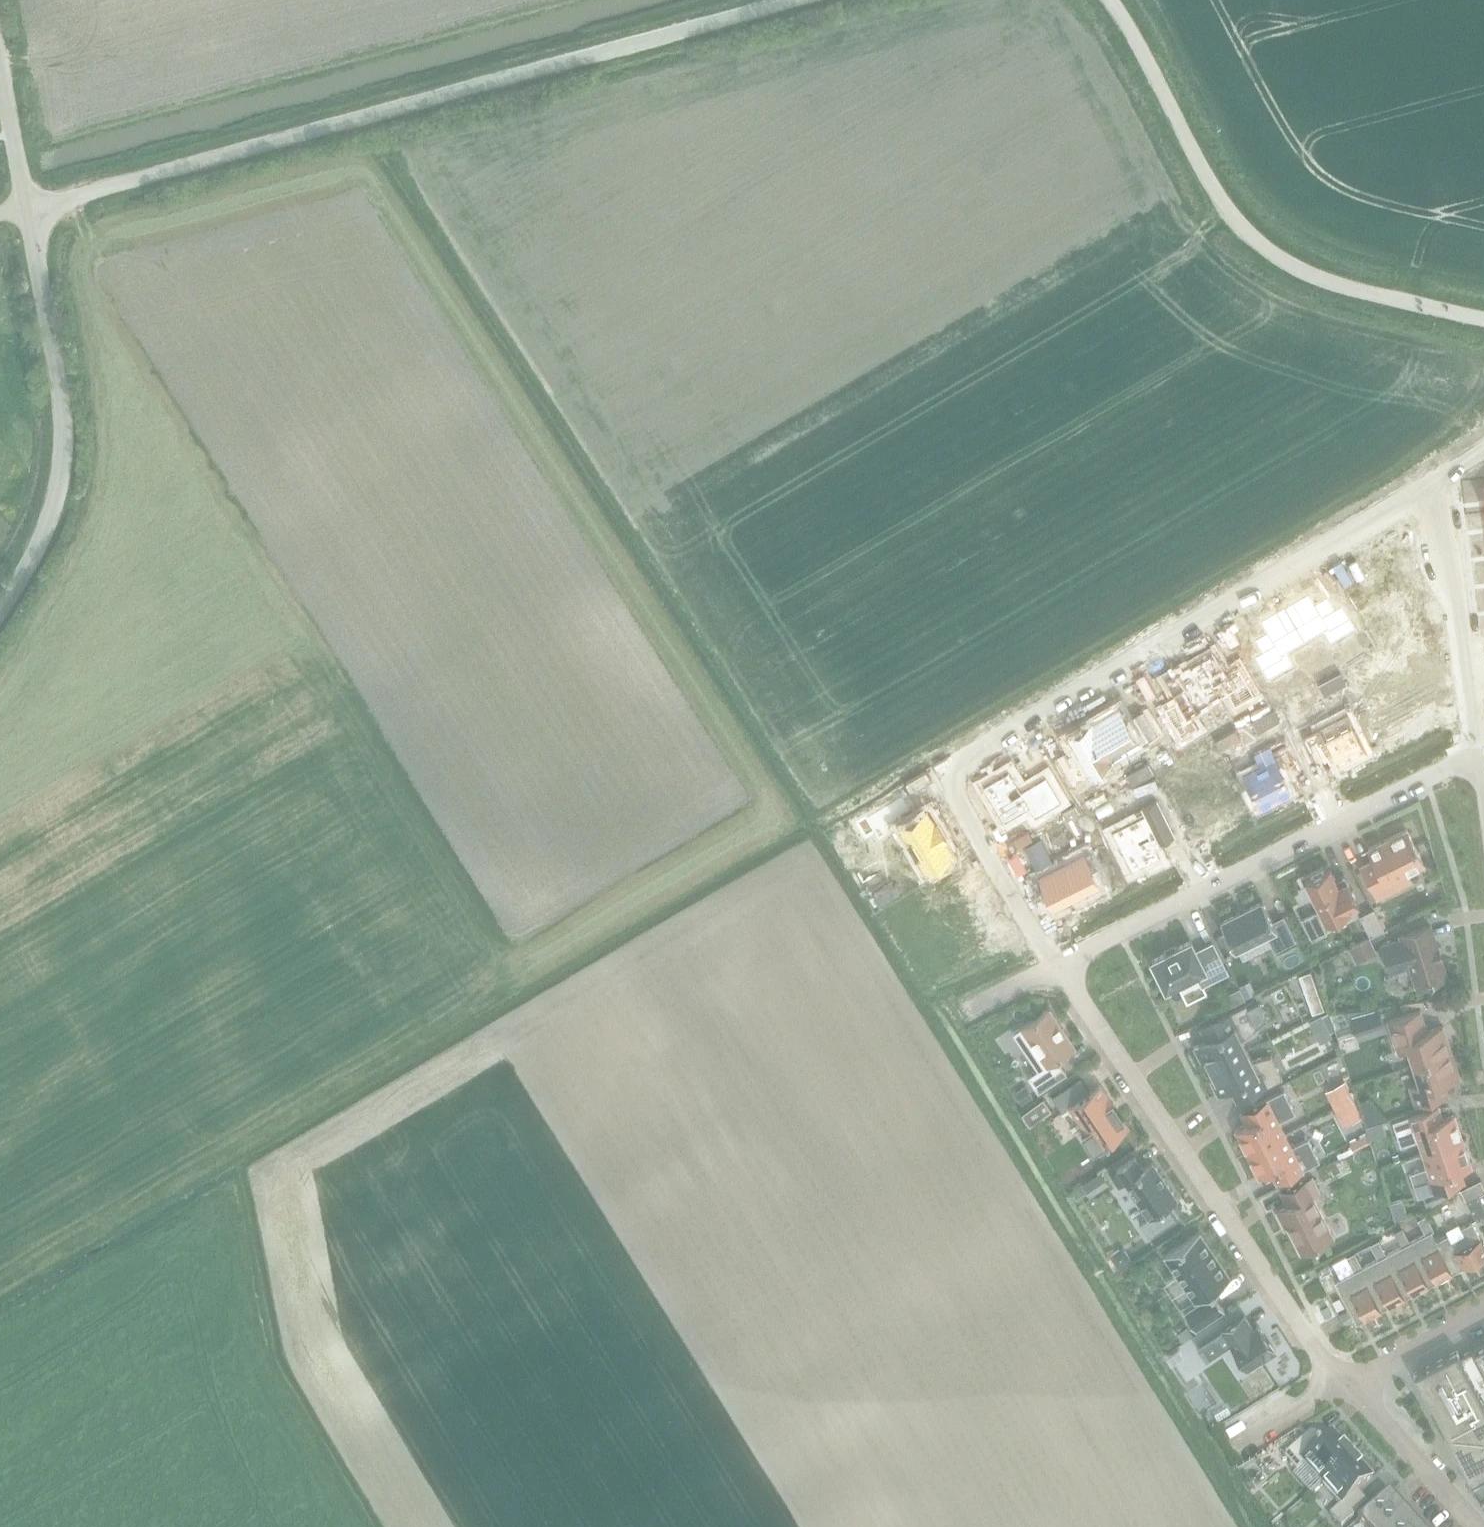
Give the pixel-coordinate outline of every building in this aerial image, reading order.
[(1368,574),(1349,585),(1366,614),(1412,587),(1388,546),(1361,561),(1368,574)] [(1305,643),(1323,632),(1330,644),(1356,629),(1341,605),(1334,609),(1327,597),(1315,604),(1308,593),(1284,607),(1305,643)] [(1254,656),(1268,680),(1294,665),(1286,653),(1305,643),(1284,607),(1260,621),(1266,632),(1254,639),(1262,652),(1254,656)] [(1363,634),(1352,640),(1362,657),(1372,650),(1363,634)] [(1214,651),(1190,664),(1210,699),(1226,690),(1234,705),(1254,694),(1238,665),(1226,671),(1214,651)] [(1177,699),(1163,706),(1180,736),(1197,727),(1188,712),(1210,700),(1210,699),(1190,664),(1189,663),(1165,677),(1177,699)] [(1379,697),(1377,698),(1393,730),(1440,707),(1424,675),(1394,690),(1387,677),(1373,684),(1379,697)] [(1118,704),(1093,719),(1115,757),(1159,731),(1144,705),(1125,716),(1118,704)] [(1347,711),(1302,733),(1316,761),(1333,752),(1339,764),(1367,749),(1347,711)] [(1075,746),(1057,756),(1072,782),(1115,757),(1093,719),(1068,734),(1075,746)] [(1260,762),(1244,770),(1260,803),(1292,786),(1286,775),(1301,768),(1284,735),(1254,751),(1260,762)] [(1009,768),(983,783),(1004,819),(1029,804),(1035,814),(1060,799),(1045,774),(1021,789),(1009,768)] [(1176,784),(1160,792),(1179,830),(1199,820),(1204,830),(1233,815),(1216,780),(1182,797),(1176,784)] [(903,794),(856,822),(869,845),(900,826),(925,867),(953,851),(945,837),(947,836),(937,820),(935,821),(927,808),(914,816),(910,809),(912,808),(903,794)] [(1145,811),(1111,828),(1131,868),(1160,854),(1155,843),(1174,833),(1156,797),(1142,804),(1145,811)] [(1360,864),(1377,896),(1399,885),(1395,877),(1423,863),(1406,828),(1368,847),(1373,858),(1360,864)] [(1024,844),(1036,867),(1052,859),(1040,836),(1024,844)] [(1038,874),(1054,906),(1099,884),(1083,852),(1038,874)] [(1349,906),(1357,902),(1346,880),(1338,884),(1329,866),(1305,879),(1319,909),(1316,910),(1315,910),(1301,917),(1312,938),(1326,931),(1320,919),(1324,917),(1325,920),(1350,907),(1349,906)] [(935,874),(909,890),(925,916),(948,902),(952,910),(951,910),(974,949),(1004,932),(980,892),(970,898),(954,870),(938,879),(935,874)] [(1283,914),(1272,920),(1262,900),(1246,908),(1235,913),(1219,921),(1234,951),(1267,935),(1274,950),(1296,939),(1283,914)] [(1369,935),(1384,928),(1373,907),(1359,914),(1369,935)] [(1437,945),(1430,924),(1400,934),(1401,937),(1382,944),(1390,969),(1409,963),(1416,985),(1446,975),(1440,957),(1441,956),(1438,945),(1437,945)] [(1348,946),(1356,962),(1376,952),(1369,936),(1348,946)] [(1190,940),(1151,959),(1165,987),(1196,971),(1202,983),(1226,971),(1211,942),(1195,950),(1190,940)] [(1299,974),(1312,1012),(1323,1008),(1310,970),(1299,974)] [(1197,1043),(1193,1045),(1194,1046),(1200,1058),(1200,1059),(1205,1057),(1210,1067),(1236,1054),(1231,1043),(1256,1026),(1245,1003),(1218,1017),(1224,1030),(1197,1043)] [(1057,1055),(1075,1043),(1049,1005),(1013,1030),(1038,1067),(1028,1074),(1039,1090),(1067,1071),(1057,1055)] [(1383,1022),(1378,1005),(1347,1009),(1355,1032),(1383,1022)] [(1412,1062),(1451,1050),(1442,1024),(1427,1029),(1420,1009),(1387,1019),(1398,1051),(1407,1047),(1412,1062)] [(1451,1050),(1412,1062),(1419,1081),(1409,1084),(1415,1104),(1448,1093),(1444,1081),(1459,1075),(1451,1050)] [(1210,1067),(1214,1077),(1210,1079),(1211,1080),(1217,1092),(1217,1093),(1222,1091),(1248,1078),(1255,1091),(1282,1077),(1270,1054),(1241,1064),(1236,1054),(1210,1067)] [(1090,1090),(1080,1075),(1051,1094),(1062,1110),(1070,1104),(1087,1129),(1081,1133),(1093,1149),(1127,1126),(1122,1118),(1124,1117),(1112,1100),(1111,1101),(1099,1084),(1090,1090)] [(1026,1085),(1013,1093),(1021,1105),(1034,1097),(1026,1085)] [(1247,1152),(1284,1133),(1278,1120),(1295,1112),(1283,1089),(1252,1104),(1258,1116),(1235,1128),(1247,1152)] [(1043,1099),(1020,1114),(1028,1126),(1051,1111),(1043,1099)] [(1422,1152),(1462,1139),(1454,1114),(1429,1122),(1425,1109),(1392,1120),(1400,1144),(1418,1139),(1422,1152)] [(1284,1133),(1247,1152),(1258,1175),(1282,1163),(1288,1175),(1319,1160),(1307,1137),(1291,1145),(1284,1133)] [(1462,1139),(1422,1152),(1427,1165),(1409,1171),(1417,1196),(1450,1185),(1446,1172),(1471,1164),(1462,1139)] [(1167,1204),(1177,1197),(1152,1161),(1142,1167),(1135,1156),(1110,1172),(1118,1185),(1125,1181),(1148,1215),(1144,1218),(1154,1232),(1176,1217),(1167,1204)] [(1287,1223),(1300,1251),(1333,1235),(1312,1194),(1319,1190),(1311,1175),(1281,1191),(1288,1204),(1276,1210),(1284,1225),(1287,1223)] [(1478,1193),(1483,1190),(1483,1186),(1480,1178),(1460,1188),(1476,1219),(1483,1215),(1483,1205),(1478,1193)] [(1418,1205),(1420,1209),(1436,1201),(1434,1196),(1418,1205)] [(1428,1284),(1452,1272),(1430,1230),(1431,1230),(1433,1229),(1426,1214),(1417,1218),(1425,1232),(1409,1241),(1402,1226),(1398,1228),(1428,1284)] [(1452,1272),(1483,1255),(1483,1244),(1472,1220),(1460,1226),(1464,1233),(1451,1239),(1448,1233),(1436,1239),(1431,1230),(1430,1230),(1452,1272)] [(1405,1296),(1428,1284),(1398,1228),(1394,1230),(1401,1245),(1386,1253),(1378,1239),(1375,1240),(1405,1296)] [(1199,1230),(1164,1254),(1195,1300),(1198,1298),(1200,1301),(1184,1312),(1195,1328),(1224,1309),(1213,1292),(1210,1294),(1208,1291),(1230,1276),(1199,1230)] [(1377,1257),(1362,1266),(1359,1267),(1381,1309),(1405,1296),(1375,1240),(1370,1243),(1377,1257)] [(1362,1266),(1354,1251),(1346,1255),(1354,1270),(1334,1280),(1356,1322),(1381,1309),(1359,1267),(1362,1266)] [(1222,1330),(1197,1347),(1206,1360),(1231,1343),(1247,1367),(1261,1358),(1262,1360),(1275,1351),(1257,1324),(1252,1327),(1243,1314),(1221,1329),(1222,1330)] [(1413,1372),(1418,1383),(1422,1390),(1464,1469),(1468,1478),(1465,1480),(1483,1501),(1483,1400),(1483,1398),(1483,1342),(1460,1354),(1457,1349),(1413,1372)] [(1322,1484),(1352,1454),(1332,1432),(1323,1440),(1313,1428),(1283,1455),(1297,1471),(1304,1464),(1322,1484)] [(1329,1513),(1341,1526),(1368,1502),(1357,1490),(1372,1477),(1352,1454),(1322,1484),(1340,1504),(1329,1513)] [(1400,1504),(1390,1492),(1358,1521),(1363,1526),(1375,1526),(1400,1504)] [(1400,1504),(1375,1526),(1398,1526),(1411,1516),(1400,1504)] [(1411,1516),(1398,1526),(1421,1526),(1411,1516)]
